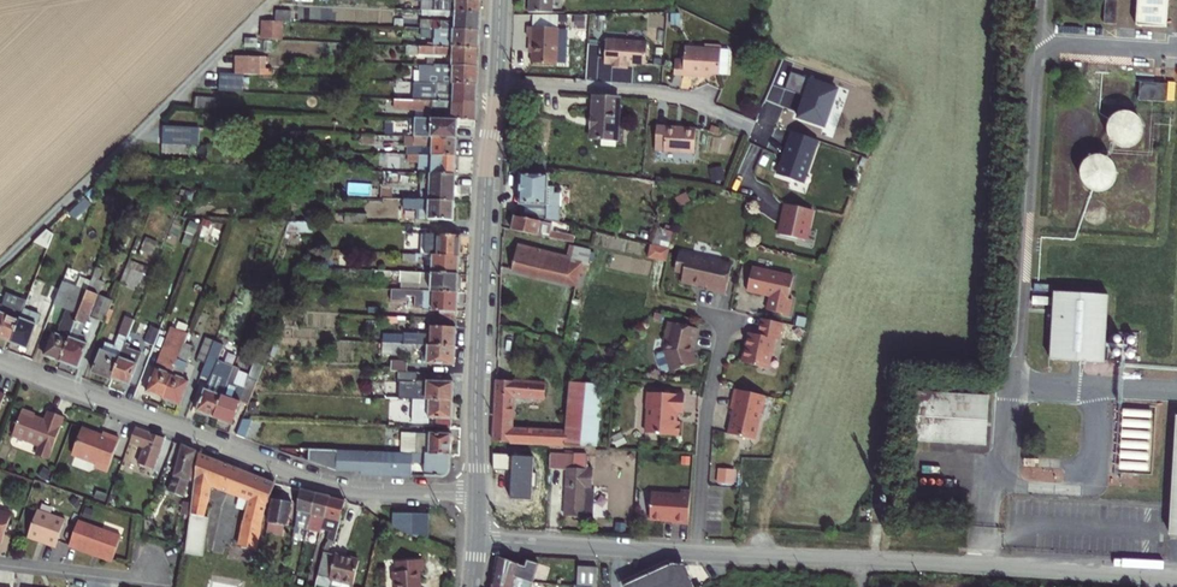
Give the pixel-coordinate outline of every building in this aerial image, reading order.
[(482,0),(424,0),(424,2),(429,2),(428,12),(448,13),(449,13),(481,14),(482,0)] [(1142,43),(1174,45),(1176,0),(1144,0),(1142,43)] [(568,9),(532,8),(530,57),(567,58),(568,9)] [(295,13),(279,12),(278,24),(284,24),(294,25),(295,13)] [(480,33),(481,14),(449,13),(448,13),(448,18),(457,19),(457,24),(437,23),(436,31),(458,32),(480,33)] [(264,32),(283,33),(284,24),(278,24),(265,23),(264,32)] [(603,28),(600,54),(646,59),(649,34),(603,28)] [(429,48),(480,50),(480,33),(458,32),(436,31),(436,44),(430,43),(429,48)] [(264,41),(283,42),(283,33),(264,32),(264,41)] [(673,66),(724,68),(725,39),(674,37),(673,66)] [(248,40),(247,49),(259,50),(260,41),(248,40)] [(479,70),(480,50),(429,48),(420,48),(419,58),(453,59),(453,68),(479,70)] [(263,60),(238,59),(237,68),(237,77),(238,77),(263,78),(263,69),(263,60)] [(455,85),(478,86),(479,70),(453,68),(435,68),(422,67),(421,84),(434,85),(454,85),(455,85)] [(238,85),(238,77),(237,77),(221,76),(221,85),(238,85)] [(811,78),(796,119),(824,129),(839,88),(811,78)] [(1140,81),(1138,100),(1165,102),(1166,84),(1140,81)] [(454,103),(478,104),(478,86),(455,85),(454,85),(434,85),(421,84),(416,84),(416,102),(428,102),(433,102),(442,103),(454,103)] [(616,89),(592,88),(591,133),(615,134),(616,89)] [(217,101),(198,101),(198,111),(217,112),(217,101)] [(441,112),(442,103),(433,102),(428,102),(428,109),(427,111),(441,112)] [(477,122),(478,104),(454,103),(442,103),(441,112),(441,120),(453,121),(459,121),(477,122)] [(1135,114),(1130,111),(1125,111),(1119,111),(1114,114),(1109,117),(1106,121),(1103,127),(1103,132),(1103,138),(1105,143),(1109,148),(1113,151),(1118,153),(1124,154),(1130,154),(1135,151),(1140,148),(1143,143),(1145,138),(1146,133),(1145,127),(1143,122),(1140,117),(1135,114)] [(692,146),(694,122),(656,118),(654,143),(692,146)] [(458,140),(459,121),(453,121),(441,120),(415,119),(415,131),(431,132),(431,139),(458,140)] [(818,140),(790,131),(775,173),(803,183),(818,140)] [(718,150),(722,137),(714,134),(710,148),(718,150)] [(457,159),(458,140),(431,139),(414,138),(414,149),(433,150),(433,158),(457,159)] [(189,140),(164,139),(164,148),(188,149),(189,140)] [(525,141),(517,140),(515,154),(524,154),(525,141)] [(188,159),(188,149),(164,148),(163,158),(188,159)] [(414,149),(414,157),(433,158),(433,150),(414,149)] [(1109,157),(1104,155),(1098,154),(1093,155),(1088,157),(1083,160),(1080,165),(1077,170),(1077,176),(1077,181),(1079,187),(1083,191),(1087,195),(1092,197),(1098,198),(1104,197),(1109,195),(1113,191),(1117,187),(1119,182),(1120,176),(1119,171),(1117,165),(1114,161),(1109,157)] [(457,176),(457,159),(433,158),(414,157),(411,157),(399,156),(399,164),(411,164),(411,175),(434,176),(457,176)] [(547,168),(521,165),(518,204),(565,216),(566,212),(559,208),(562,186),(554,185),(557,176),(546,176),(547,168)] [(458,177),(457,176),(434,176),(433,197),(423,197),(423,203),(457,204),(458,177)] [(812,200),(784,194),(780,209),(782,210),(779,225),(805,231),(812,200)] [(457,222),(457,204),(423,203),(396,202),(396,210),(409,210),(411,210),(411,221),(457,222)] [(552,215),(514,207),(511,220),(560,231),(562,223),(551,221),(552,215)] [(351,215),(350,226),(372,227),(373,216),(351,215)] [(57,237),(52,233),(45,240),(55,244),(57,237)] [(646,248),(666,252),(669,239),(648,234),(646,248)] [(568,248),(515,238),(510,264),(579,277),(581,265),(585,266),(590,241),(570,237),(568,248)] [(463,238),(424,238),(423,258),(431,258),(440,259),(462,260),(463,238)] [(707,252),(679,245),(676,260),(679,262),(683,264),(681,275),(691,278),(693,275),(707,279),(706,282),(725,287),(731,259),(722,257),(721,253),(710,250),(707,252)] [(152,260),(135,254),(132,261),(150,267),(152,260)] [(420,258),(405,257),(405,264),(420,265),(420,258)] [(793,267),(753,257),(747,282),(770,287),(767,300),(789,305),(793,291),(787,289),(793,267)] [(461,279),(462,260),(440,259),(431,258),(431,262),(436,263),(435,277),(461,279)] [(150,267),(132,261),(126,278),(143,284),(150,267)] [(153,271),(150,267),(143,284),(148,286),(153,271)] [(461,297),(461,279),(435,277),(404,276),(403,286),(420,287),(420,295),(461,297)] [(95,283),(90,297),(64,367),(83,373),(92,349),(85,347),(87,340),(84,338),(91,322),(108,328),(116,306),(96,299),(101,285),(95,283)] [(64,288),(63,292),(56,310),(69,316),(60,339),(56,338),(48,361),(64,367),(90,297),(64,288)] [(63,292),(56,289),(49,307),(56,310),(63,292)] [(1099,293),(1044,289),(1039,357),(1095,361),(1099,293)] [(459,323),(461,297),(420,295),(396,294),(395,305),(435,307),(435,314),(442,315),(442,322),(459,323)] [(14,348),(27,313),(29,307),(13,302),(9,313),(0,310),(0,343),(14,348)] [(748,323),(741,352),(767,357),(774,330),(779,331),(783,313),(761,308),(757,325),(748,323)] [(698,318),(669,311),(665,329),(668,333),(666,340),(673,361),(698,353),(694,341),(692,342),(691,337),(692,334),(695,335),(698,318)] [(391,312),(391,320),(409,321),(409,313),(391,312)] [(27,313),(14,348),(32,355),(45,320),(27,313)] [(458,350),(459,323),(442,322),(441,329),(434,329),(433,349),(458,350)] [(129,325),(119,351),(110,347),(99,377),(117,384),(138,328),(129,325)] [(139,325),(138,328),(117,384),(134,390),(145,362),(135,358),(146,328),(139,325)] [(164,334),(154,331),(148,348),(157,352),(164,334)] [(179,333),(174,331),(162,362),(167,364),(179,333)] [(403,341),(404,332),(385,331),(385,341),(403,341)] [(149,397),(167,404),(189,344),(192,338),(179,333),(167,364),(162,362),(149,397)] [(423,339),(407,338),(407,348),(416,348),(427,349),(426,344),(423,343),(423,339)] [(217,345),(210,342),(200,366),(209,368),(217,347),(217,345)] [(189,344),(167,404),(183,410),(193,386),(185,383),(190,368),(198,347),(189,344)] [(226,351),(217,347),(209,368),(204,381),(213,385),(226,351)] [(415,359),(416,348),(407,348),(386,347),(385,347),(385,357),(415,359)] [(457,369),(458,350),(433,349),(431,349),(430,363),(424,363),(424,367),(457,369)] [(410,364),(395,363),(394,374),(401,375),(410,375),(410,364)] [(267,371),(260,368),(245,406),(252,410),(257,397),(267,371)] [(237,372),(228,369),(221,386),(218,386),(214,397),(209,395),(200,417),(218,423),(237,372)] [(244,375),(237,372),(218,423),(236,430),(245,406),(239,404),(243,392),(239,390),(244,375)] [(544,390),(545,374),(496,372),(493,431),(581,436),(587,378),(556,376),(548,422),(512,419),(515,388),(544,390)] [(419,375),(410,375),(401,375),(400,383),(419,384),(419,375)] [(766,386),(734,379),(729,399),(733,399),(727,424),(756,430),(766,386)] [(684,386),(649,383),(645,386),(645,396),(648,399),(645,424),(678,427),(678,413),(674,412),(675,403),(682,403),(684,386)] [(398,395),(388,395),(388,402),(427,403),(455,404),(456,385),(424,384),(423,387),(428,387),(428,393),(423,393),(399,392),(398,395)] [(987,400),(908,391),(904,433),(983,442),(987,400)] [(454,430),(455,404),(427,403),(427,407),(432,408),(431,422),(438,422),(438,430),(454,430)] [(38,450),(50,454),(64,411),(48,406),(45,416),(34,412),(35,410),(22,406),(13,432),(41,441),(38,450)] [(1173,415),(1164,530),(1176,531),(1176,416),(1173,415)] [(95,425),(82,420),(74,445),(77,449),(97,456),(100,461),(109,464),(120,430),(105,425),(104,425),(104,426),(103,426),(103,427),(102,429),(96,427),(95,425)] [(259,423),(248,422),(241,441),(250,445),(259,423)] [(128,442),(143,447),(135,469),(138,470),(150,474),(162,436),(149,431),(148,433),(133,428),(128,442)] [(455,437),(418,436),(417,457),(454,458),(455,437)] [(178,455),(175,469),(189,474),(189,473),(196,443),(187,439),(174,438),(172,454),(178,455)] [(590,448),(551,445),(549,460),(568,461),(564,505),(597,507),(598,496),(595,495),(596,480),(592,480),(594,460),(589,459),(590,448)] [(238,462),(199,447),(190,511),(203,512),(207,494),(212,481),(229,487),(238,462)] [(510,498),(532,499),(534,456),(494,454),(493,470),(512,471),(510,498)] [(453,474),(454,458),(417,457),(301,455),(301,463),(336,475),(358,475),(358,480),(416,481),(416,468),(429,468),(429,480),(448,480),(453,474)] [(249,466),(238,462),(229,487),(240,492),(249,466)] [(276,477),(249,466),(240,492),(242,492),(240,504),(246,506),(238,542),(257,546),(269,497),(276,477)] [(719,482),(736,483),(737,467),(719,467),(719,482)] [(189,474),(175,469),(160,509),(169,513),(173,515),(189,474)] [(680,480),(652,478),(650,505),(664,506),(665,504),(672,504),(672,508),(688,510),(691,476),(680,475),(680,480)] [(302,483),(297,518),(305,519),(308,506),(313,507),(318,487),(302,483)] [(187,488),(182,509),(190,511),(193,484),(190,484),(189,488),(187,488)] [(318,487),(313,507),(327,511),(333,491),(318,487)] [(295,495),(274,491),(270,516),(290,520),(295,495)] [(333,491),(327,511),(343,515),(347,495),(344,494),(333,491)] [(413,505),(393,503),(391,517),(411,527),(412,522),(412,514),(413,505)] [(0,504),(0,538),(4,540),(14,509),(0,504)] [(68,515),(40,505),(30,534),(58,544),(68,515)] [(413,505),(412,514),(429,516),(430,507),(413,505)] [(877,509),(876,518),(885,518),(886,509),(877,509)] [(203,512),(190,511),(188,541),(187,544),(187,549),(204,551),(208,513),(203,512)] [(124,529),(81,514),(72,541),(96,549),(98,546),(117,552),(124,529)] [(412,514),(412,522),(429,524),(429,516),(412,514)] [(412,522),(411,527),(419,531),(428,532),(429,524),(412,522)] [(362,553),(324,545),(319,569),(356,578),(362,553)] [(117,552),(98,546),(96,549),(116,556),(117,552)] [(531,561),(506,552),(502,554),(499,567),(541,573),(542,553),(532,552),(531,561)] [(630,582),(633,586),(697,586),(700,586),(684,555),(630,582)] [(402,558),(402,568),(398,568),(398,579),(401,578),(402,586),(425,586),(424,566),(429,566),(429,557),(402,558)] [(604,561),(582,558),(581,578),(599,580),(601,580),(604,561)] [(541,573),(499,567),(497,579),(519,583),(538,586),(541,573)] [(578,586),(599,586),(599,580),(581,578),(578,577),(578,586)]
